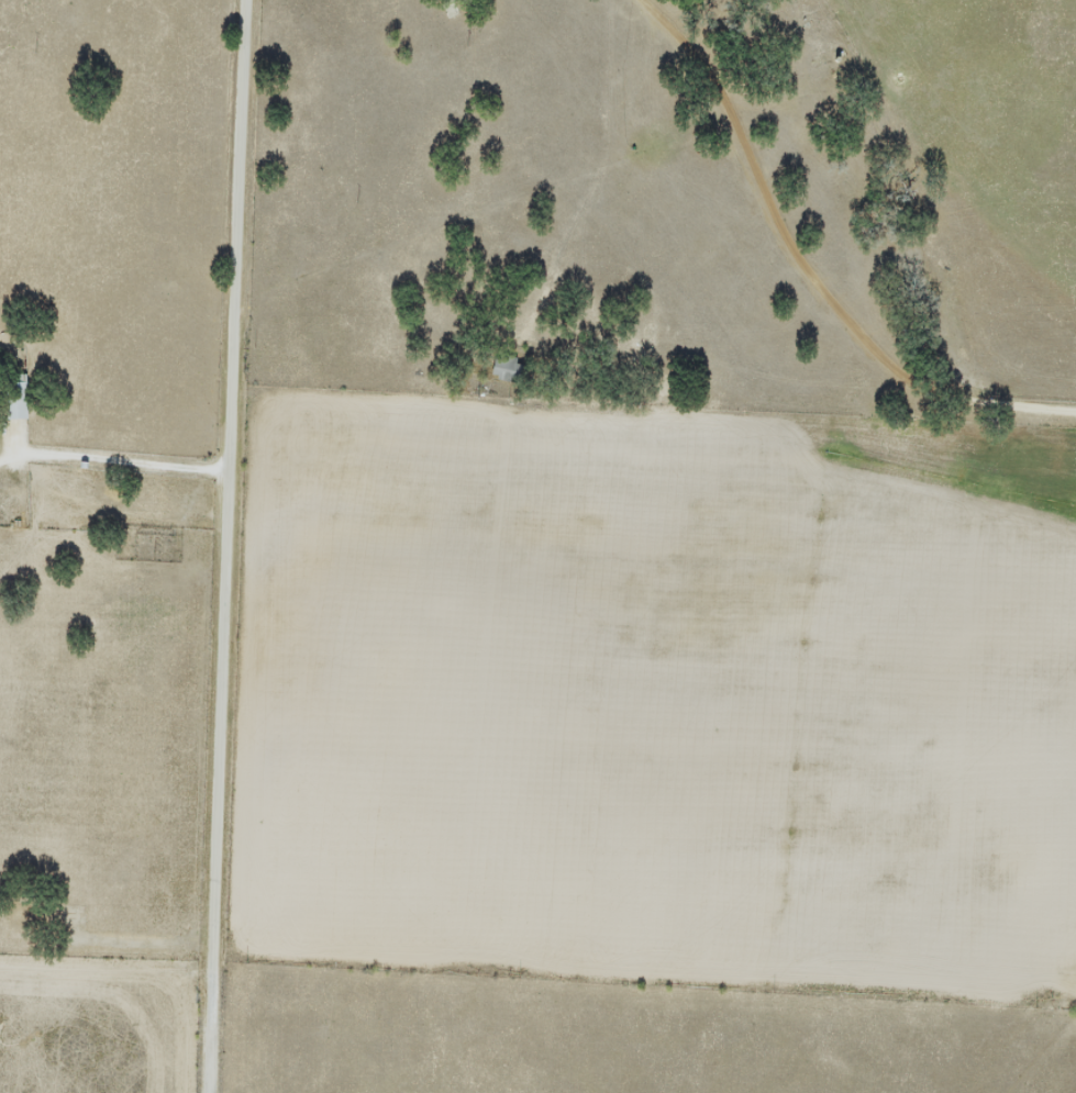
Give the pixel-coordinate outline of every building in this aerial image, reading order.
[(520,381),(520,355),(494,355),(494,381),(520,381)]
